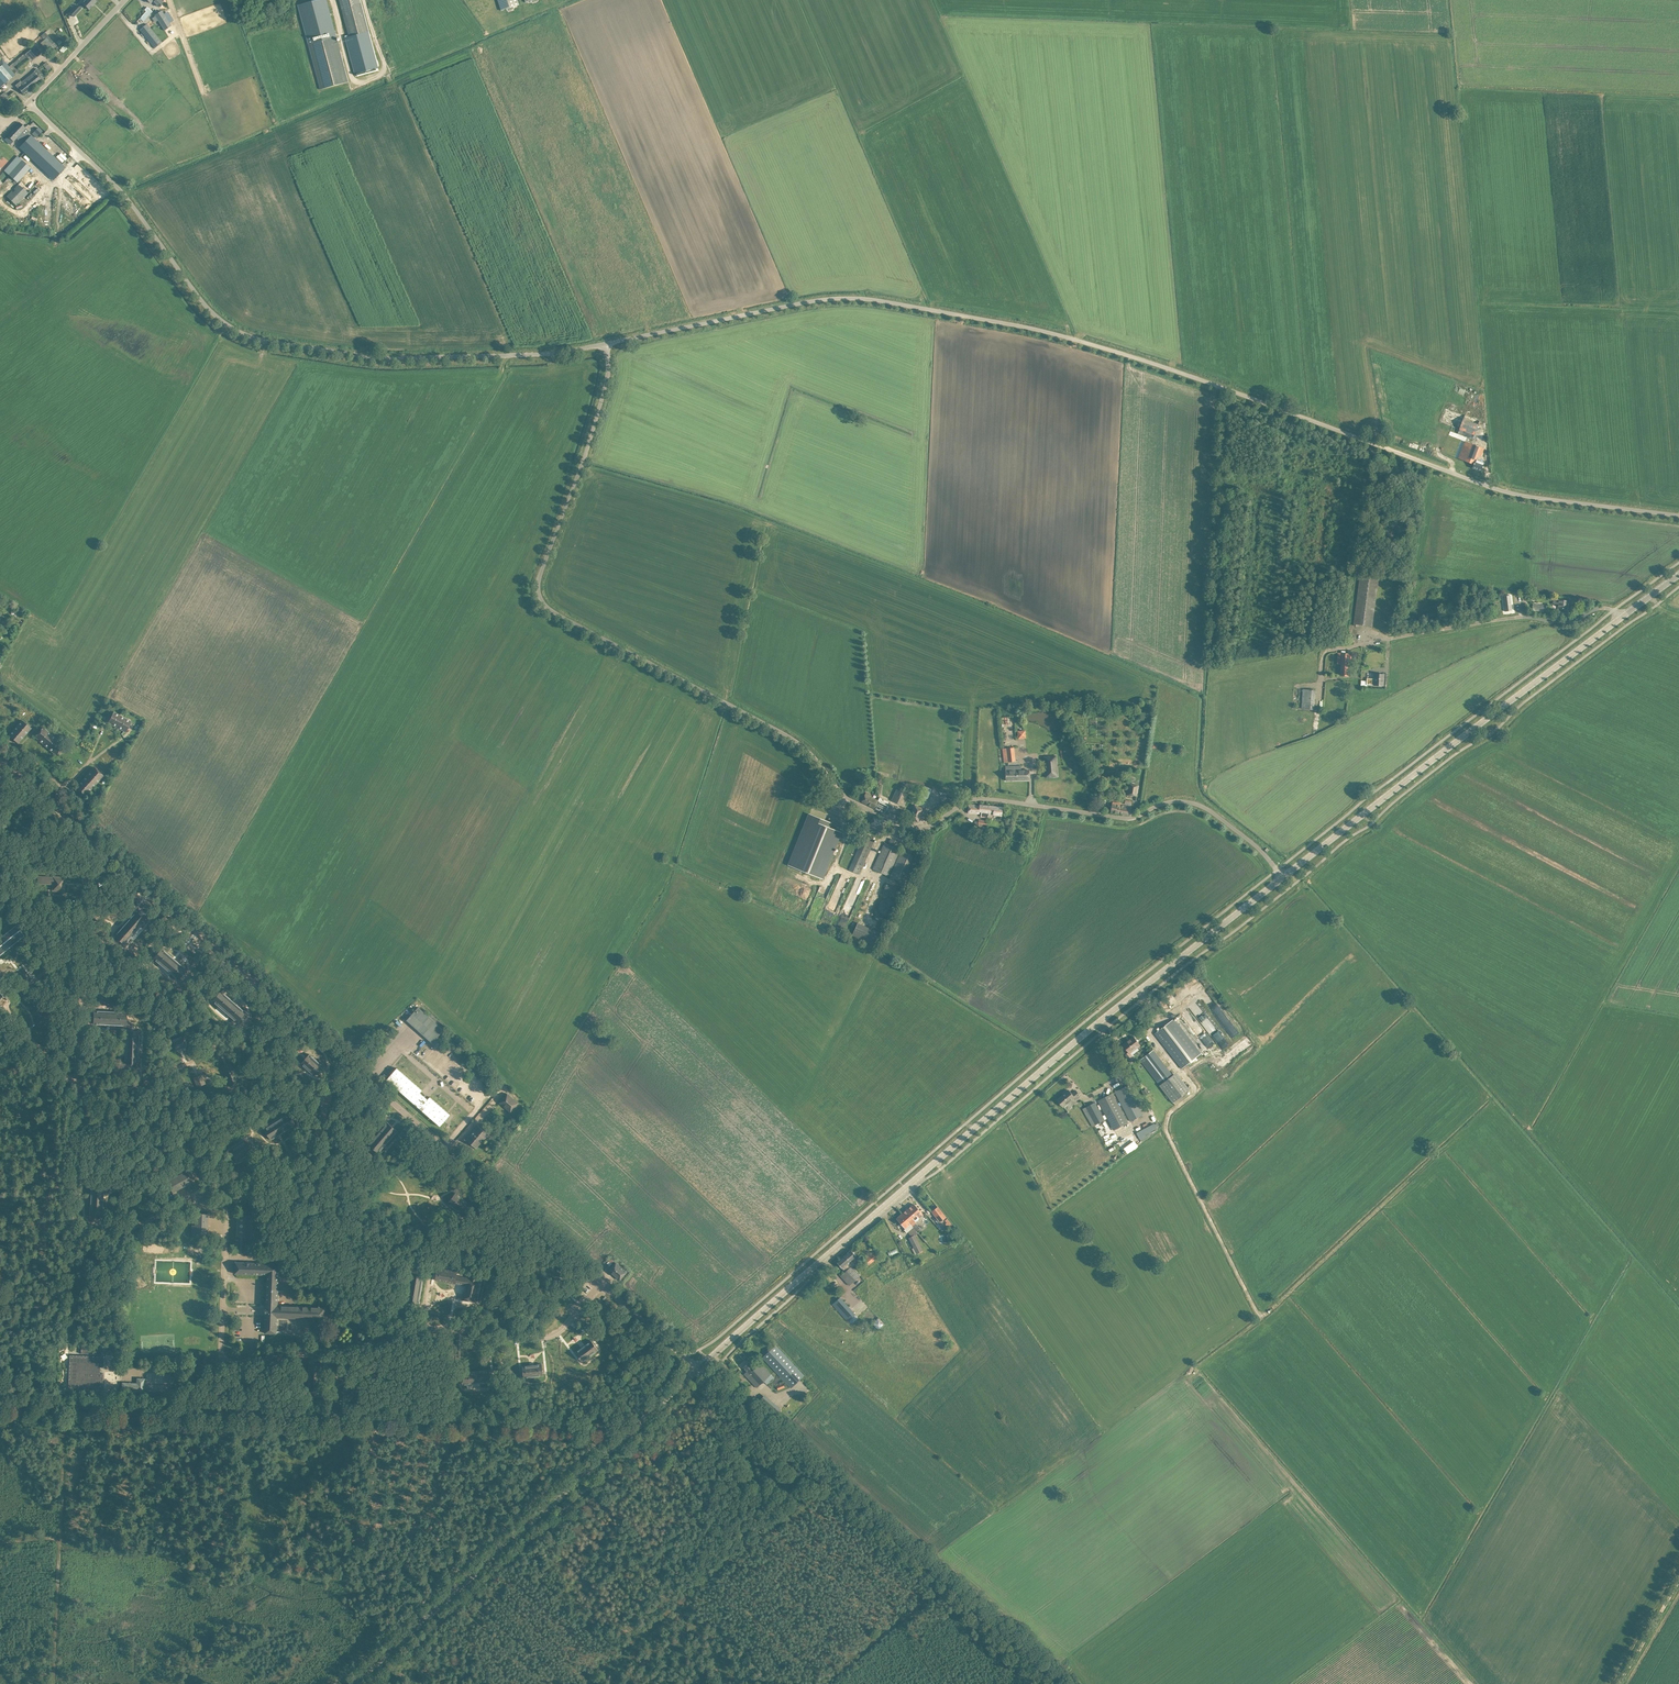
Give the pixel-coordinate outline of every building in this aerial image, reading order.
[(89,10),(98,0),(86,0),(82,3),(89,10)] [(298,5),(321,90),(348,82),(326,0),(318,0),(313,1),(298,5)] [(349,35),(345,36),(355,73),(356,73),(357,76),(377,71),(376,67),(378,67),(369,33),(360,0),(340,0),(349,35)] [(501,10),(519,4),(517,0),(497,0),(501,10)] [(70,13),(74,17),(81,9),(77,5),(70,13)] [(146,11),(142,16),(145,19),(152,11),(147,7),(145,10),(146,11)] [(154,15),(158,21),(164,30),(171,26),(162,11),(154,15)] [(139,30),(143,34),(155,49),(162,43),(147,24),(139,30)] [(52,44),(43,34),(40,36),(44,40),(42,42),(44,44),(46,42),(50,46),(52,44)] [(24,54),(9,67),(12,70),(15,74),(16,75),(20,71),(28,64),(41,53),(35,46),(25,55),(24,54)] [(9,67),(1,58),(0,59),(0,87),(15,74),(12,70),(9,67)] [(34,72),(24,80),(26,82),(27,82),(30,85),(32,87),(41,80),(38,77),(42,74),(37,69),(34,72)] [(26,82),(24,80),(21,82),(21,81),(16,85),(18,88),(23,94),(32,87),(30,85),(27,82),(26,82)] [(20,122),(15,127),(20,132),(17,136),(17,137),(22,141),(30,132),(20,122)] [(20,132),(15,127),(7,136),(13,141),(17,137),(17,136),(20,132)] [(19,147),(30,157),(53,180),(64,167),(58,162),(31,136),(19,147)] [(23,160),(9,175),(17,182),(30,167),(23,160)] [(30,173),(21,182),(7,197),(16,206),(31,190),(39,182),(31,174),(30,173)] [(1458,433),(1473,439),(1481,416),(1467,410),(1465,415),(1446,408),(1441,422),(1459,429),(1458,433)] [(1460,455),(1459,459),(1474,464),(1472,468),(1482,471),(1485,463),(1476,459),(1478,455),(1481,447),(1466,441),(1460,455)] [(1361,573),(1355,618),(1354,624),(1372,626),(1379,575),(1361,573)] [(1512,611),(1510,595),(1510,596),(1504,597),(1504,596),(1503,596),(1505,611),(1506,611),(1512,610),(1512,611)] [(1557,604),(1556,608),(1564,608),(1564,610),(1568,610),(1569,604),(1567,604),(1567,601),(1554,599),(1553,604),(1557,604)] [(1350,665),(1350,653),(1346,653),(1346,651),(1342,651),(1341,653),(1340,653),(1340,656),(1342,656),(1341,675),(1348,676),(1349,665),(1350,665)] [(1374,685),(1378,685),(1384,686),(1384,674),(1375,673),(1374,681),(1371,681),(1371,680),(1367,680),(1367,685),(1374,685)] [(1301,709),(1313,711),(1315,690),(1303,689),(1301,709)] [(114,712),(108,722),(117,727),(122,717),(114,712)] [(122,717),(117,727),(126,732),(131,721),(122,717)] [(21,721),(15,728),(24,736),(30,729),(21,721)] [(35,736),(45,746),(53,737),(43,727),(35,736)] [(24,736),(15,728),(9,735),(18,743),(24,736)] [(53,737),(45,746),(56,755),(64,746),(53,737)] [(1002,750),(1003,757),(1004,762),(1012,761),(1011,756),(1015,756),(1013,748),(1002,750)] [(1056,756),(1044,757),(1045,777),(1058,776),(1056,756)] [(1029,770),(1021,770),(1013,770),(1013,766),(1005,766),(1005,770),(1005,780),(1029,780),(1029,770)] [(94,767),(85,777),(94,786),(103,775),(94,767)] [(94,786),(85,777),(75,788),(85,796),(94,786)] [(1129,783),(1127,795),(1128,795),(1133,796),(1133,795),(1137,796),(1138,785),(1134,785),(1135,784),(1129,783)] [(897,795),(894,801),(902,805),(908,794),(902,791),(899,796),(897,795)] [(861,802),(874,808),(877,802),(877,801),(870,798),(870,796),(865,794),(864,797),(861,802)] [(877,802),(874,808),(888,814),(892,807),(878,800),(877,801),(877,802)] [(1113,802),(1111,812),(1130,815),(1131,807),(1120,805),(1121,803),(1113,802)] [(914,805),(911,813),(908,818),(918,822),(923,809),(924,808),(917,805),(915,804),(914,805)] [(969,804),(968,813),(973,813),(979,814),(979,812),(981,812),(981,816),(988,817),(988,814),(993,815),(1001,816),(1002,813),(1002,807),(979,805),(979,806),(976,806),(976,805),(969,804)] [(810,814),(789,865),(822,878),(841,832),(828,827),(830,822),(810,814)] [(886,827),(888,822),(873,815),(871,820),(866,830),(881,837),(886,827)] [(978,829),(985,830),(987,821),(979,819),(978,821),(975,821),(974,828),(978,829)] [(848,870),(860,874),(875,839),(864,835),(848,870)] [(899,843),(897,842),(891,839),(888,844),(885,842),(882,847),(871,869),(887,877),(898,854),(900,849),(897,848),(899,843)] [(901,850),(899,855),(889,877),(905,884),(917,857),(901,850)] [(98,874),(106,874),(106,866),(98,866),(98,874)] [(36,876),(35,883),(52,884),(52,891),(64,891),(65,877),(53,876),(53,877),(36,876)] [(882,894),(898,901),(903,890),(887,883),(882,894)] [(136,911),(114,936),(124,945),(146,920),(136,911)] [(0,939),(0,954),(23,935),(16,926),(0,939)] [(161,948),(158,952),(152,958),(178,980),(186,969),(161,948)] [(212,1001),(232,1019),(236,1022),(245,1012),(220,991),(212,1001)] [(418,1007),(410,1016),(407,1020),(432,1043),(446,1027),(431,1013),(428,1016),(418,1007)] [(93,1024),(99,1024),(126,1025),(126,1012),(94,1010),(93,1024)] [(1174,1019),(1155,1033),(1158,1038),(1182,1068),(1201,1053),(1177,1023),(1174,1019)] [(126,1030),(125,1058),(124,1063),(138,1064),(139,1031),(126,1030)] [(170,1040),(172,1046),(174,1051),(187,1046),(183,1035),(170,1040)] [(1128,1041),(1123,1045),(1129,1052),(1125,1055),(1129,1060),(1133,1057),(1130,1053),(1140,1045),(1134,1036),(1130,1039),(1131,1040),(1129,1042),(1128,1041)] [(1177,1072),(1173,1075),(1154,1049),(1140,1060),(1159,1086),(1160,1085),(1173,1103),(1190,1090),(1177,1072)] [(301,1063),(310,1072),(314,1076),(323,1066),(309,1054),(301,1063)] [(222,1066),(224,1071),(230,1086),(238,1082),(243,1079),(241,1074),(236,1076),(230,1062),(222,1066)] [(194,1077),(196,1082),(197,1086),(205,1083),(201,1074),(194,1077)] [(1115,1092),(1130,1121),(1143,1115),(1127,1085),(1115,1092)] [(1057,1100),(1061,1104),(1063,1107),(1075,1097),(1076,1099),(1080,1095),(1076,1090),(1072,1094),(1069,1090),(1057,1100)] [(508,1093),(503,1098),(500,1103),(510,1112),(519,1103),(508,1093)] [(1099,1100),(1114,1129),(1128,1122),(1113,1093),(1099,1100)] [(1086,1107),(1096,1125),(1105,1120),(1095,1102),(1086,1107)] [(265,1129),(272,1140),(297,1124),(290,1113),(265,1129)] [(388,1122),(384,1126),(368,1144),(378,1153),(397,1131),(388,1122)] [(1155,1123),(1137,1133),(1141,1141),(1148,1137),(1148,1136),(1151,1134),(1150,1132),(1157,1128),(1155,1123)] [(478,1126),(472,1132),(482,1141),(488,1134),(478,1126)] [(482,1141),(472,1132),(466,1139),(476,1148),(482,1141)] [(230,1150),(234,1156),(237,1161),(252,1151),(245,1140),(230,1150)] [(165,1179),(170,1187),(172,1192),(190,1183),(185,1172),(174,1177),(173,1175),(165,1179)] [(90,1215),(103,1216),(105,1187),(92,1186),(90,1215)] [(456,1192),(452,1197),(448,1203),(462,1214),(470,1204),(456,1192)] [(262,1218),(262,1201),(249,1200),(249,1215),(247,1215),(246,1238),(248,1238),(248,1241),(256,1242),(256,1238),(258,1238),(259,1218),(262,1218)] [(914,1204),(901,1214),(910,1225),(912,1228),(913,1227),(917,1225),(915,1221),(923,1215),(917,1208),(914,1204)] [(938,1207),(932,1211),(937,1217),(936,1218),(939,1222),(946,1217),(938,1207)] [(192,1234),(195,1234),(207,1234),(208,1213),(195,1213),(195,1225),(192,1225),(192,1234)] [(901,1214),(896,1219),(900,1223),(905,1229),(904,1230),(907,1233),(908,1232),(909,1231),(910,1232),(909,1233),(911,1236),(916,1231),(913,1227),(912,1228),(910,1225),(901,1214)] [(913,1248),(916,1253),(922,1250),(915,1235),(909,1238),(913,1248)] [(840,1276),(844,1280),(848,1285),(860,1275),(852,1266),(854,1264),(851,1260),(856,1256),(855,1255),(856,1254),(854,1252),(853,1252),(851,1250),(836,1262),(845,1272),(840,1276)] [(865,1258),(870,1263),(878,1256),(874,1251),(865,1258)] [(616,1261),(612,1266),(609,1270),(619,1280),(627,1271),(616,1261)] [(279,1264),(241,1262),(235,1262),(235,1273),(267,1275),(265,1333),(276,1333),(277,1317),(319,1319),(319,1320),(319,1321),(319,1322),(320,1323),(321,1323),(322,1324),(323,1324),(324,1323),(325,1323),(325,1322),(326,1322),(326,1321),(326,1320),(326,1319),(326,1318),(325,1317),(325,1307),(278,1305),(279,1264)] [(437,1268),(436,1274),(435,1280),(465,1285),(462,1299),(477,1302),(481,1280),(475,1279),(472,1278),(472,1279),(456,1276),(457,1271),(437,1268)] [(832,1304),(848,1321),(855,1314),(840,1297),(832,1304)] [(591,1340),(583,1346),(590,1356),(595,1352),(598,1350),(594,1344),(591,1340)] [(762,1357),(766,1361),(782,1378),(785,1381),(791,1388),(803,1376),(779,1349),(775,1345),(762,1357)] [(575,1352),(578,1357),(582,1362),(590,1356),(583,1346),(575,1352)] [(68,1389),(102,1390),(103,1373),(99,1373),(100,1367),(103,1367),(104,1356),(70,1355),(68,1389)] [(774,1377),(764,1366),(760,1362),(754,1368),(748,1362),(743,1367),(747,1371),(744,1374),(757,1387),(761,1383),(763,1381),(766,1384),(774,1377)] [(542,1363),(532,1365),(533,1379),(543,1378),(542,1363)] [(533,1379),(532,1365),(522,1366),(524,1380),(533,1379)] [(489,1369),(475,1371),(476,1383),(490,1382),(489,1369)] [(475,1371),(461,1372),(462,1384),(476,1383),(475,1371)] [(122,1390),(144,1391),(145,1378),(137,1378),(136,1383),(122,1382),(122,1390)] [(340,1388),(340,1400),(353,1400),(353,1388),(340,1388)] [(763,1396),(758,1402),(775,1416),(780,1410),(763,1396)]
